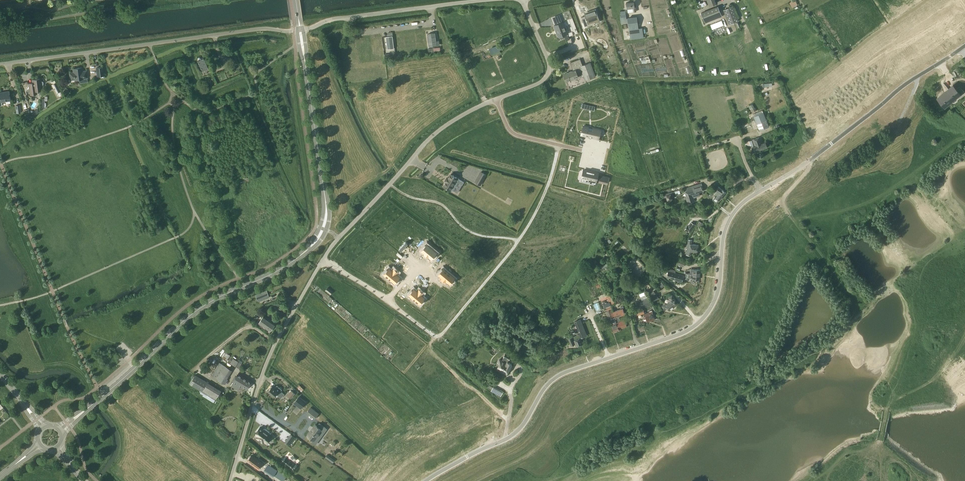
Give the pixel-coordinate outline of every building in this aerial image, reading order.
[(626,2),(627,8),(632,7),(633,12),(636,11),(636,7),(635,3),(634,4),(634,1),(626,2)] [(739,21),(733,6),(724,10),(730,25),(739,21)] [(702,13),(701,13),(704,22),(705,23),(711,21),(717,18),(717,16),(721,14),(718,7),(707,11),(702,13)] [(585,15),(581,17),(585,26),(589,25),(589,23),(594,21),(595,23),(600,21),(596,9),(586,13),(585,13),(585,15)] [(626,14),(620,15),(620,17),(621,23),(628,22),(628,24),(630,39),(644,37),(642,27),(638,28),(637,17),(627,18),(626,14)] [(555,24),(562,22),(559,15),(553,18),(554,21),(555,24)] [(567,34),(563,21),(562,22),(555,24),(554,25),(559,37),(564,35),(567,34)] [(386,37),(387,50),(394,49),(392,36),(386,37)] [(499,44),(489,49),(491,53),(501,49),(499,44)] [(198,59),(197,59),(202,71),(209,68),(204,57),(200,58),(199,57),(198,58),(198,59)] [(573,70),(563,74),(566,81),(573,78),(574,81),(584,77),(585,80),(596,76),(590,62),(582,65),(580,59),(570,62),(573,70)] [(80,83),(87,82),(87,77),(86,72),(82,73),(82,67),(73,68),(74,72),(70,73),(71,79),(75,79),(79,79),(80,83)] [(104,76),(103,67),(96,68),(97,77),(104,76)] [(41,78),(32,79),(33,83),(32,84),(30,85),(29,85),(31,94),(35,94),(35,91),(42,90),(41,85),(42,84),(43,84),(43,82),(42,81),(41,81),(41,78)] [(941,96),(938,98),(945,107),(964,91),(959,86),(955,89),(951,92),(949,89),(945,92),(944,91),(940,95),(941,96)] [(0,92),(0,106),(2,105),(2,102),(6,101),(10,100),(9,91),(0,92)] [(752,103),(749,105),(748,106),(752,112),(756,110),(752,103)] [(753,114),(759,129),(769,126),(763,110),(753,114)] [(583,126),(581,135),(589,137),(591,137),(591,138),(591,137),(596,138),(598,129),(583,126)] [(745,142),(744,142),(746,149),(747,149),(753,147),(754,150),(755,151),(767,147),(766,142),(763,143),(761,137),(752,140),(745,142)] [(607,159),(606,163),(607,163),(606,167),(614,169),(616,157),(620,158),(622,151),(615,150),(614,156),(609,155),(608,159),(607,159)] [(582,177),(581,179),(587,180),(587,179),(596,181),(597,180),(598,174),(598,173),(583,170),(582,177)] [(486,174),(481,172),(475,182),(480,184),(486,174)] [(459,179),(451,174),(444,186),(452,191),(457,182),(462,185),(464,182),(459,179)] [(702,184),(687,189),(689,196),(685,197),(687,203),(695,201),(694,198),(701,195),(700,193),(704,191),(702,184)] [(726,192),(719,186),(716,190),(719,192),(715,197),(715,196),(713,199),(717,202),(719,200),(726,192)] [(706,196),(709,198),(711,195),(711,196),(715,192),(711,188),(707,193),(708,194),(706,196)] [(663,194),(664,196),(665,201),(674,198),(672,192),(663,194)] [(685,229),(690,233),(695,224),(691,222),(688,226),(687,225),(685,229)] [(620,248),(626,254),(629,251),(617,239),(612,244),(618,250),(620,248)] [(686,255),(690,255),(691,251),(697,252),(698,245),(692,244),(692,240),(688,239),(688,244),(686,255)] [(409,241),(405,246),(405,247),(413,254),(418,248),(409,241)] [(426,244),(421,250),(425,253),(424,253),(428,256),(431,258),(436,252),(426,244)] [(377,253),(378,251),(384,256),(386,253),(377,245),(373,250),(377,253)] [(389,268),(384,274),(394,283),(399,277),(396,274),(398,272),(394,268),(392,271),(389,268)] [(443,268),(438,274),(442,277),(441,278),(445,282),(446,281),(450,284),(455,278),(443,268)] [(669,271),(667,277),(682,282),(683,278),(684,276),(684,275),(675,272),(675,271),(669,269),(669,271)] [(684,276),(683,278),(690,278),(690,279),(692,279),(699,279),(700,270),(692,269),(690,269),(690,273),(685,273),(685,276),(684,276)] [(414,289),(409,295),(419,304),(424,298),(421,295),(423,293),(419,289),(417,292),(414,289)] [(267,290),(255,294),(258,302),(270,297),(267,290)] [(669,310),(676,304),(672,299),(674,298),(671,294),(668,297),(670,300),(666,304),(665,303),(662,306),(665,309),(666,308),(667,307),(669,310)] [(650,298),(638,302),(641,309),(652,305),(650,298)] [(609,318),(611,319),(612,322),(611,323),(614,332),(620,330),(619,329),(620,329),(613,312),(610,305),(605,307),(606,311),(608,318),(609,318)] [(621,310),(613,312),(620,329),(627,326),(625,320),(621,321),(619,316),(624,314),(623,309),(624,309),(624,308),(623,306),(622,306),(620,306),(620,308),(621,310)] [(634,312),(631,312),(631,316),(633,323),(637,322),(635,316),(643,314),(644,313),(643,309),(634,312)] [(644,316),(643,316),(644,319),(646,318),(647,322),(648,321),(655,319),(653,314),(652,310),(649,311),(649,312),(644,313),(643,314),(644,316)] [(258,323),(270,331),(275,323),(264,315),(258,323)] [(577,335),(568,338),(569,341),(571,346),(576,344),(577,347),(583,344),(580,338),(587,335),(582,322),(575,324),(579,334),(577,335)] [(224,350),(220,355),(225,359),(229,354),(224,350)] [(509,360),(511,356),(505,353),(503,357),(504,357),(502,360),(500,359),(502,361),(497,369),(507,374),(512,364),(507,362),(509,360)] [(230,363),(235,367),(235,366),(239,368),(242,364),(238,362),(233,358),(230,363)] [(232,370),(220,362),(211,376),(225,384),(228,379),(227,378),(232,370)] [(231,386),(238,390),(240,386),(246,390),(251,382),(238,374),(231,386)] [(195,375),(189,384),(215,400),(221,390),(207,382),(195,375)] [(269,389),(268,391),(274,397),(276,394),(277,395),(281,398),(284,394),(281,391),(282,389),(277,385),(275,388),(274,389),(271,386),(269,389)] [(291,390),(287,395),(291,399),(295,394),(291,390)] [(306,402),(299,396),(294,403),(301,409),(306,402)] [(311,407),(307,412),(315,418),(319,413),(311,407)] [(315,425),(307,435),(314,440),(317,436),(319,437),(324,431),(323,430),(325,427),(319,423),(317,426),(315,425)] [(257,436),(256,437),(262,442),(263,440),(266,442),(271,436),(269,434),(270,433),(264,427),(262,429),(259,427),(255,432),(256,432),(255,434),(257,436)] [(287,442),(290,445),(297,437),(293,434),(287,442)] [(333,463),(336,460),(328,454),(325,457),(333,463)] [(251,455),(248,460),(251,462),(250,463),(257,468),(258,469),(260,466),(263,463),(255,457),(254,458),(251,455)] [(265,469),(274,475),(283,480),(287,475),(278,469),(277,470),(268,464),(265,469)]
